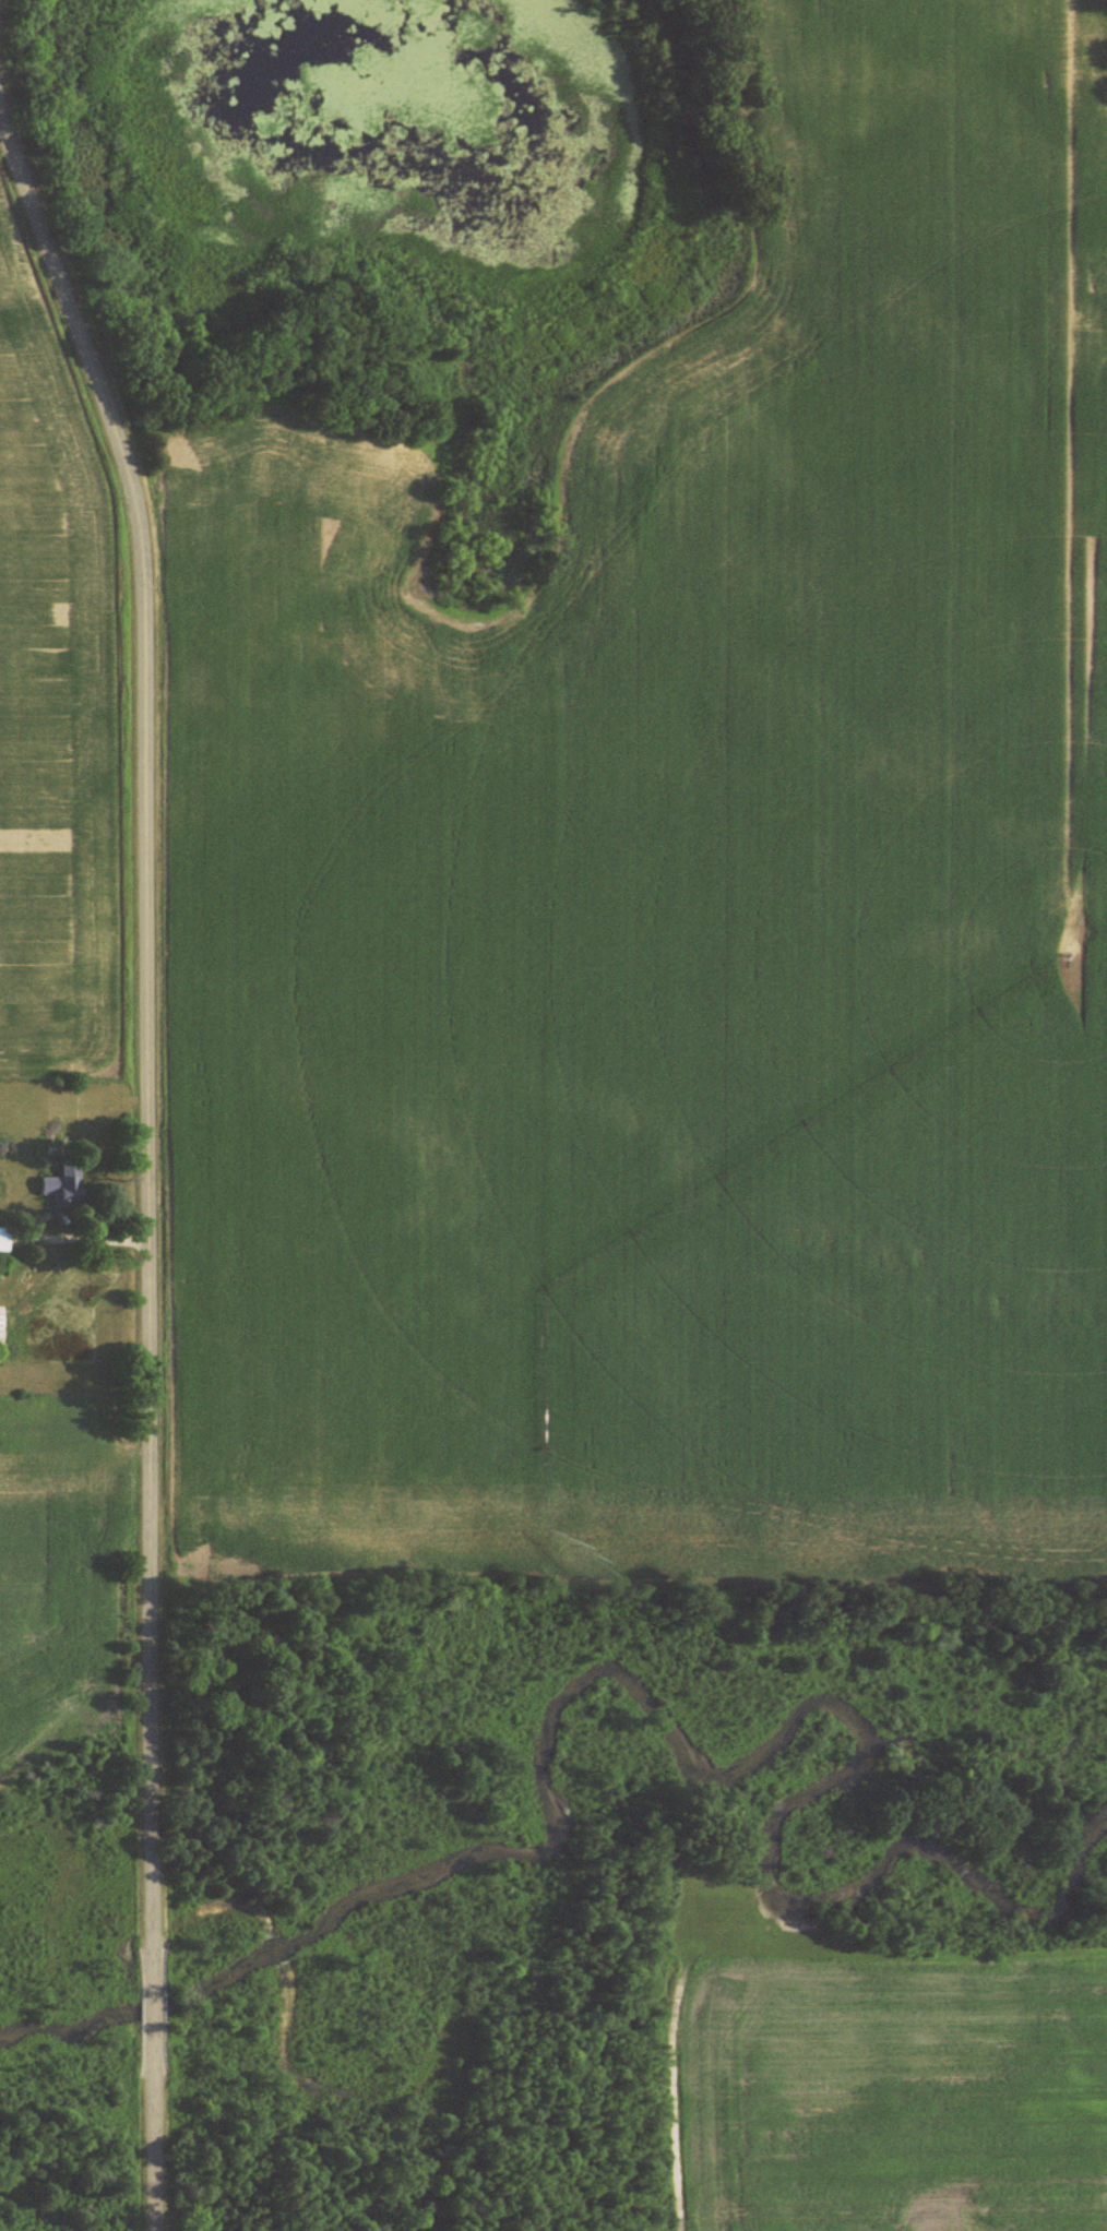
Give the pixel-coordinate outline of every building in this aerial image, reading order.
[(86,1194),(50,1174),(40,1192),(76,1212),(86,1194)] [(9,1255),(0,1255),(0,1276),(9,1276),(9,1255)]
